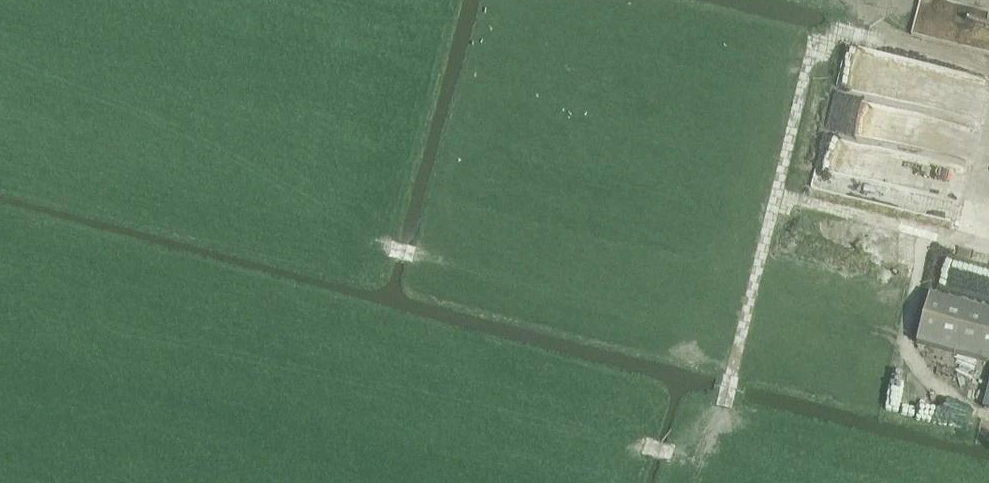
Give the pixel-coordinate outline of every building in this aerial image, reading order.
[(988,35),(988,15),(982,15),(983,9),(973,9),(972,34),(988,35)] [(921,157),(903,156),(902,176),(920,176),(921,157)] [(931,293),(918,341),(988,361),(988,310),(931,293)]
